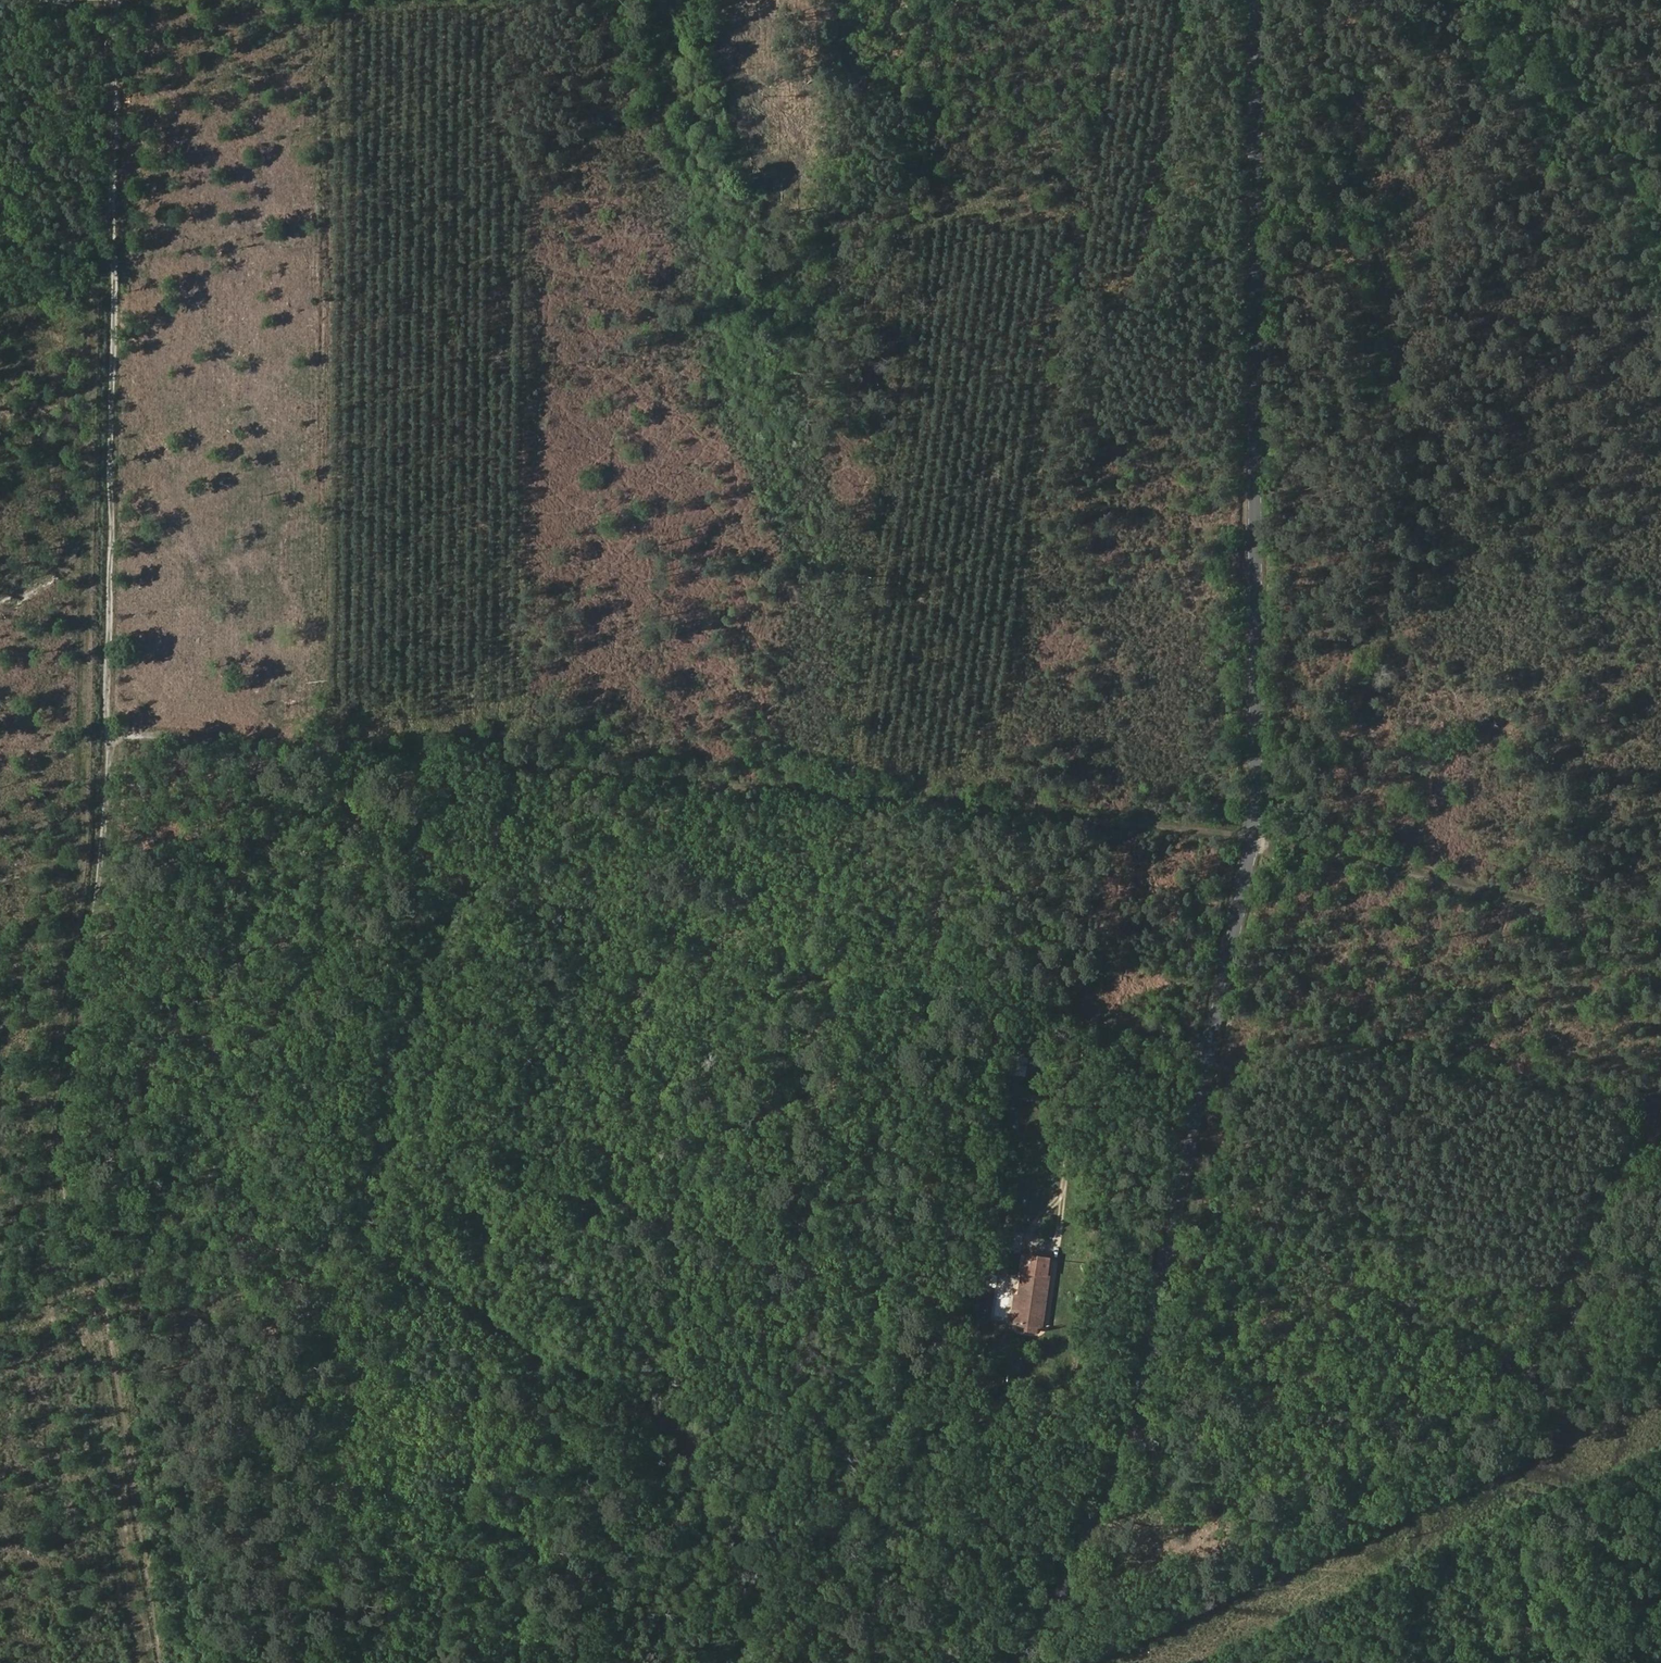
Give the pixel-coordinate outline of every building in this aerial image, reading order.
[(1026,1075),(1028,1059),(1018,1057),(1016,1074),(1026,1075)] [(1042,1327),(1049,1275),(1047,1275),(1050,1259),(1026,1256),(1024,1272),(1022,1271),(1019,1296),(1015,1324),(1020,1324),(1028,1325),(1027,1330),(1036,1331),(1037,1327),(1042,1327)]
